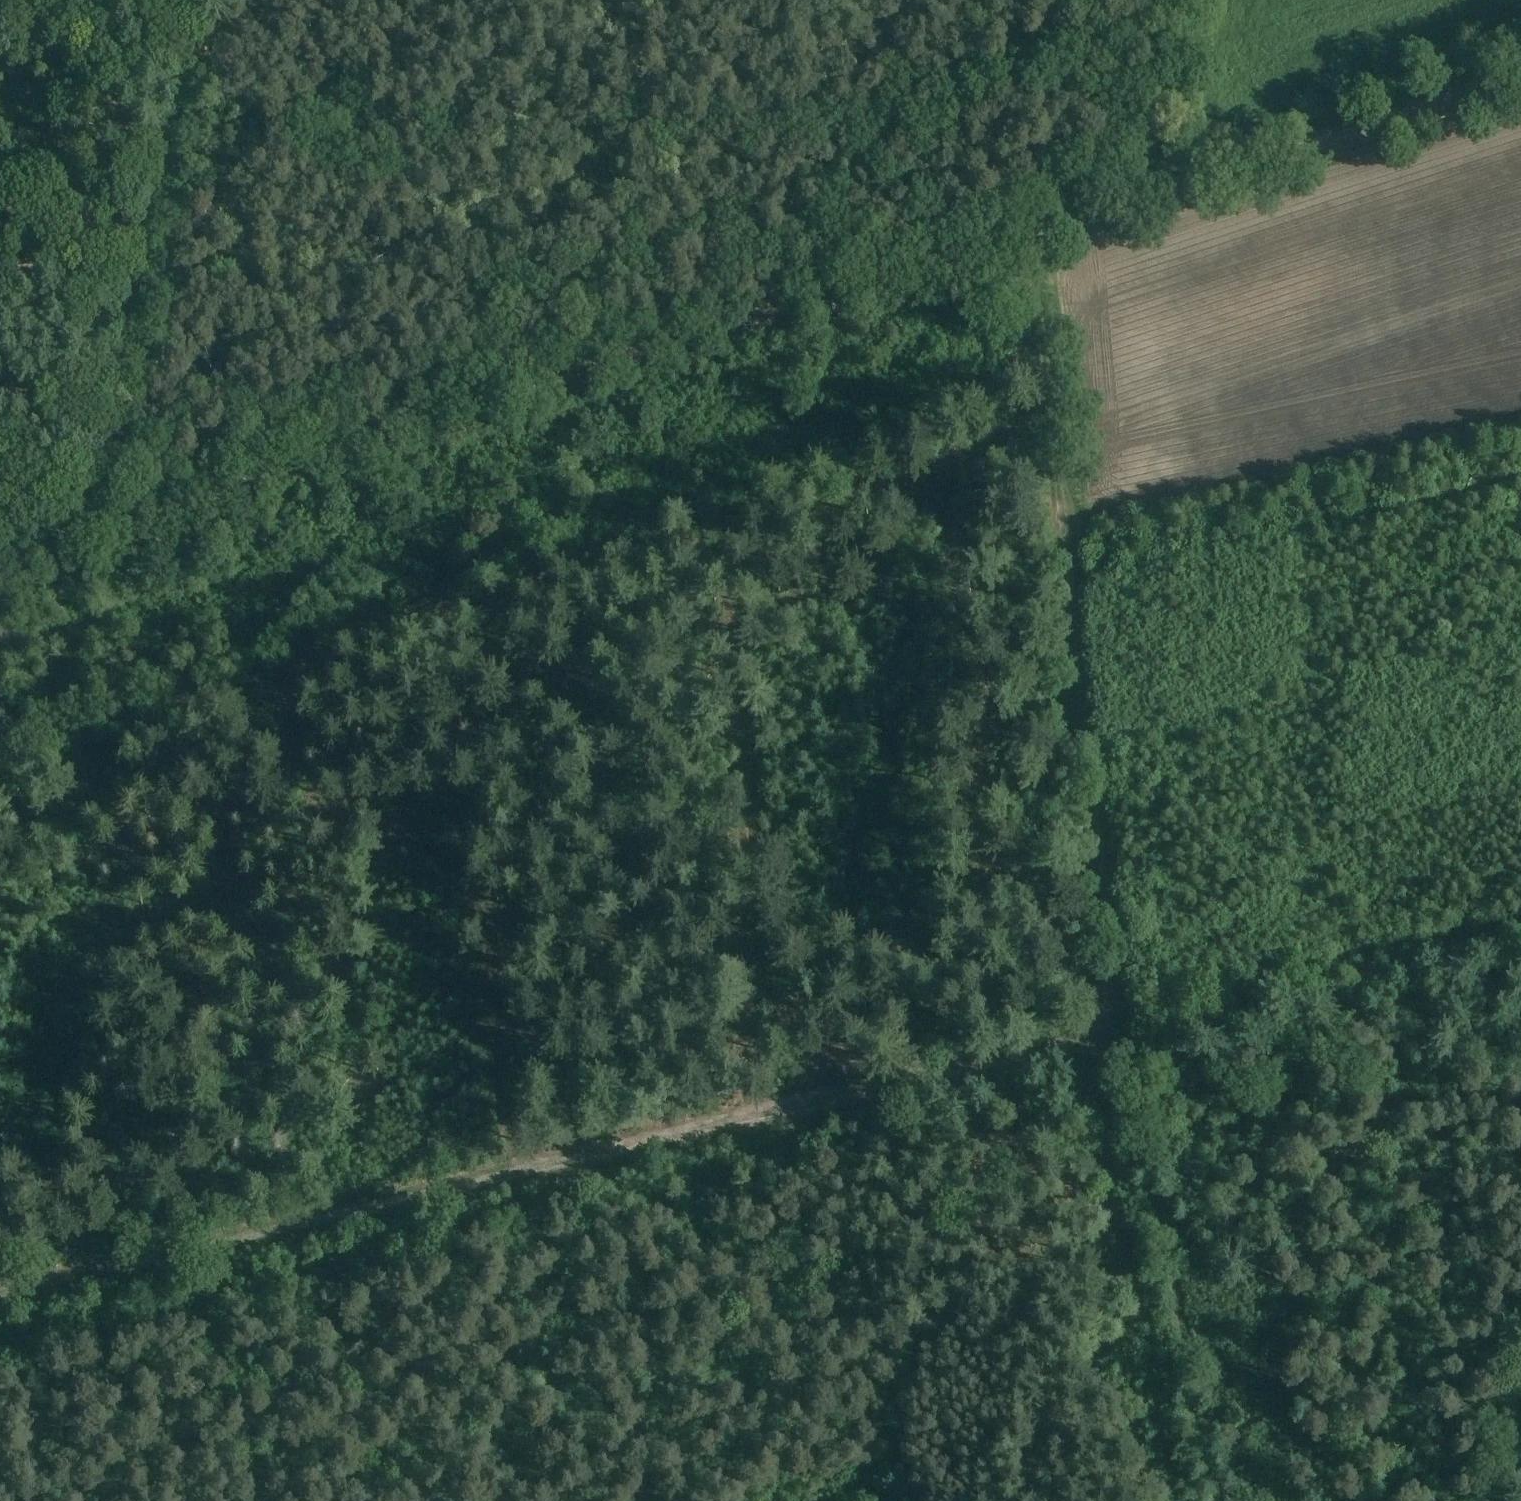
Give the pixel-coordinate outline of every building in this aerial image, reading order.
[(1430,191),(1443,188),(1439,173),(1426,176),(1430,191)]
